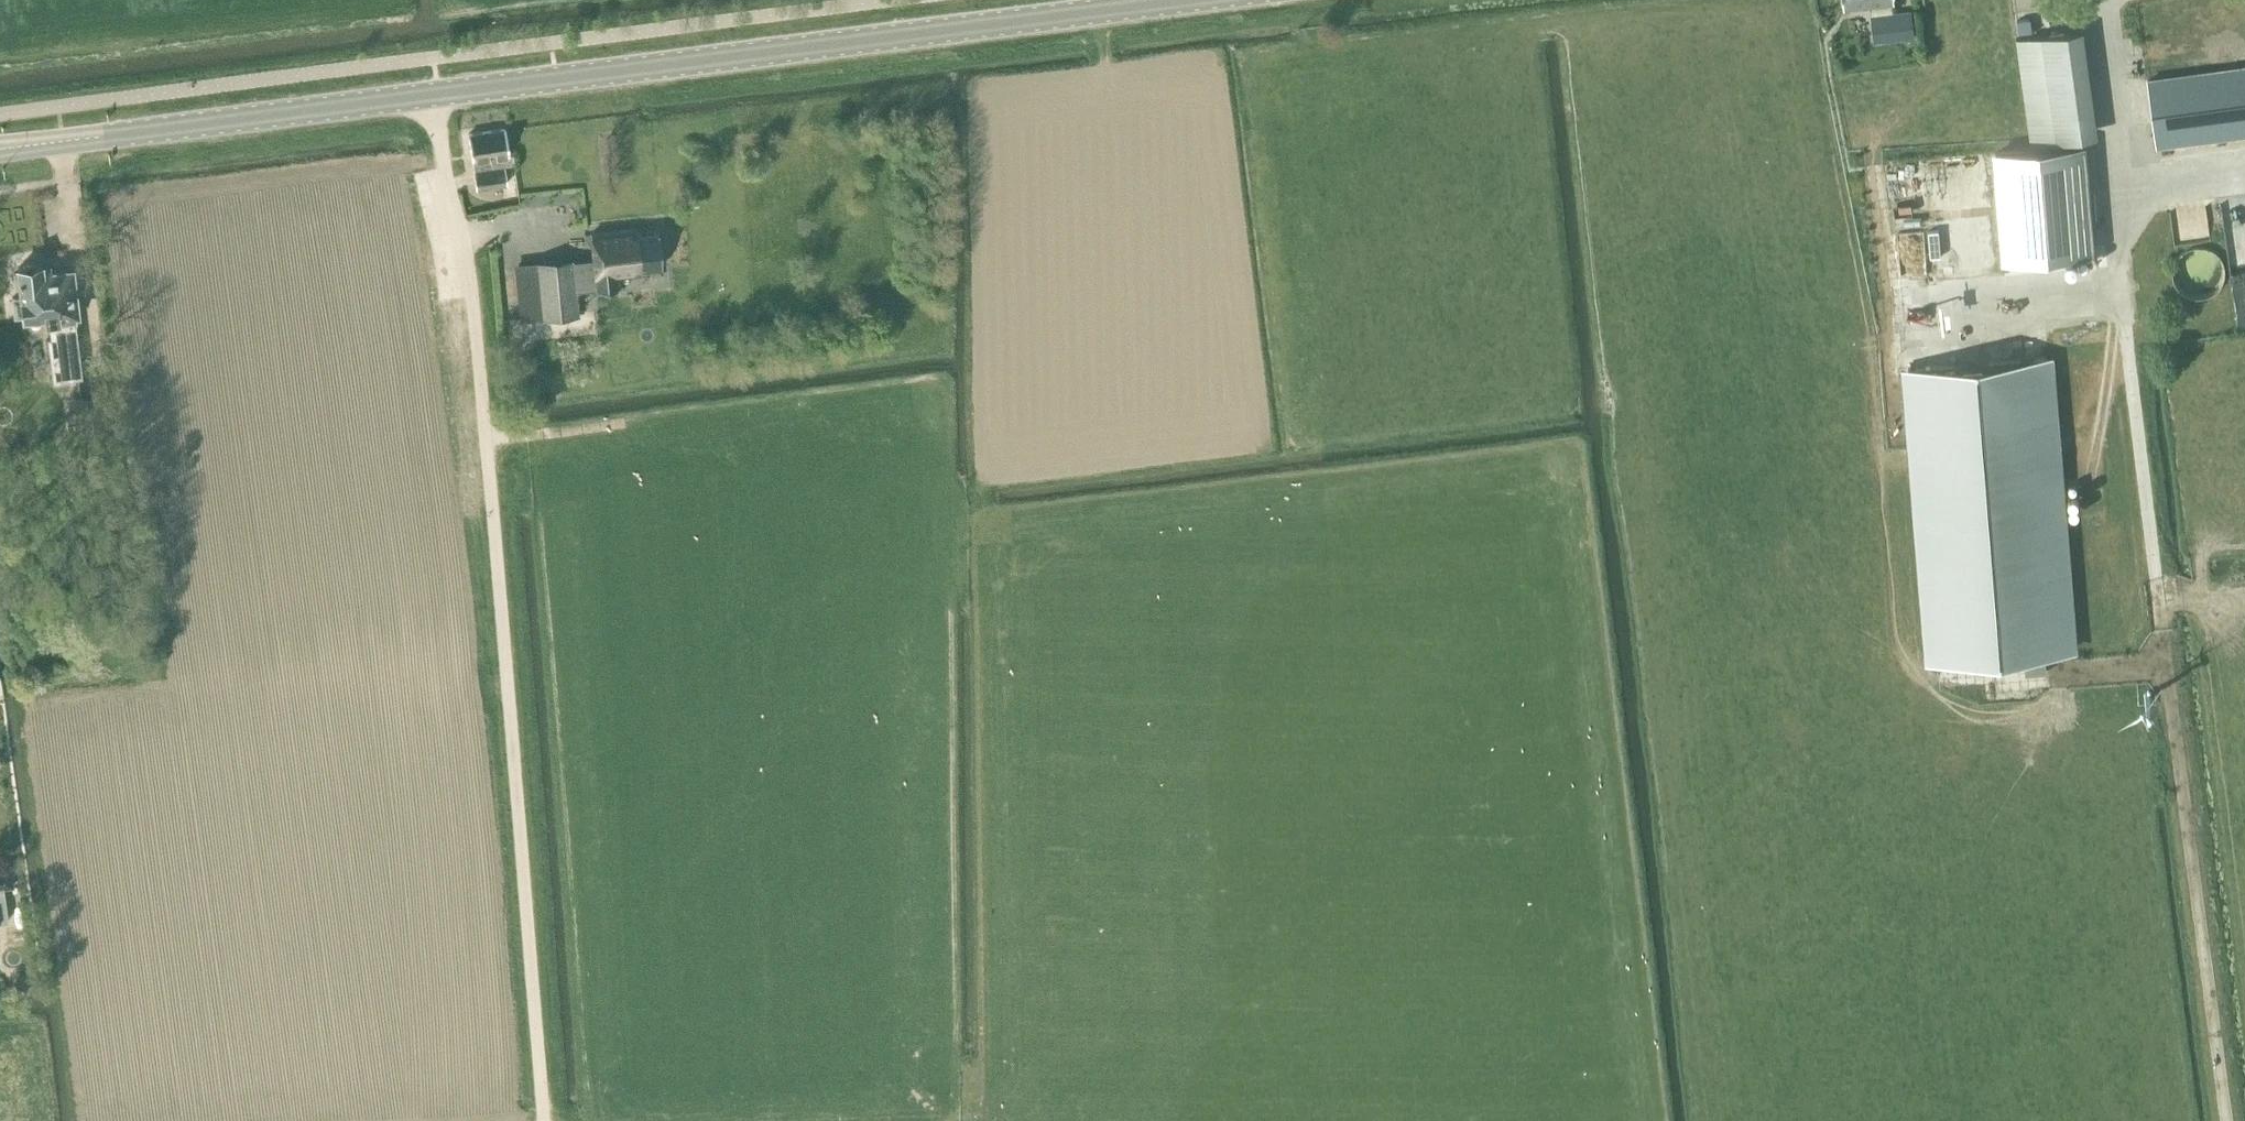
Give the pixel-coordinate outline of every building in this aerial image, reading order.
[(1893,3),(1892,0),(1842,0),(1843,10),(1893,3)] [(1894,11),(1893,3),(1869,6),(1870,14),(1873,42),(1915,37),(1911,9),(1894,11)] [(2033,31),(2031,17),(2016,19),(2018,33),(2033,31)] [(2083,29),(2015,38),(2029,138),(2030,144),(2080,137),(2097,135),(2083,29)] [(2147,80),(2156,145),(2244,134),(2244,67),(2147,80)] [(504,166),(513,165),(512,155),(508,156),(504,130),(467,136),(476,189),(507,184),(504,166)] [(2091,251),(2083,146),(1995,153),(2003,258),(2091,251)] [(641,273),(640,269),(661,266),(657,231),(636,234),(636,229),(590,234),(593,259),(572,261),(572,260),(517,265),(523,319),(579,313),(576,291),(596,289),(596,291),(618,288),(616,276),(641,273)] [(72,375),(80,374),(75,334),(73,334),(71,318),(74,318),(73,313),(76,313),(70,269),(40,273),(39,265),(37,265),(32,261),(24,262),(19,267),(17,268),(17,273),(13,274),(15,286),(19,286),(21,296),(11,297),(14,315),(23,314),(23,317),(44,314),(45,321),(49,320),(51,337),(48,338),(53,380),(73,377),(72,375)] [(517,262),(506,263),(507,286),(518,285),(517,262)] [(2078,651),(2054,355),(1901,367),(1924,663),(2078,651)] [(3,886),(13,884),(10,864),(0,865),(0,886),(3,886)] [(32,976),(19,970),(12,984),(25,990),(32,976)]
